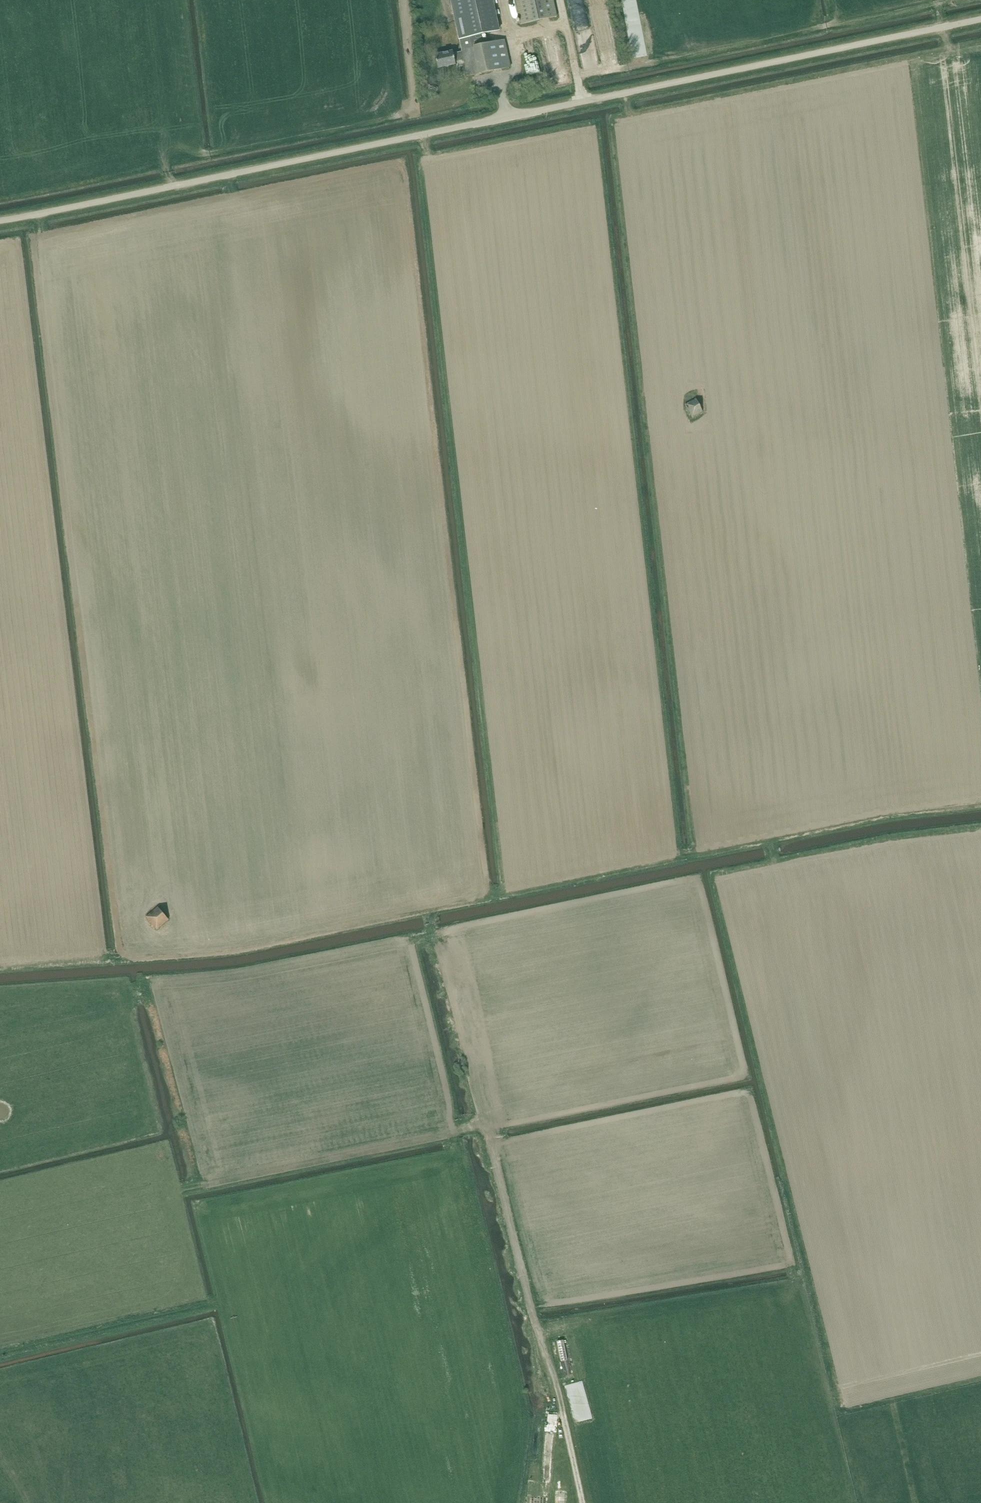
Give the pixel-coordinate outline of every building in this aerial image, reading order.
[(463,52),(464,59),(468,76),(511,67),(505,40),(482,45),(480,35),(500,31),(493,0),(451,0),(463,52)] [(521,24),(558,17),(554,0),(516,0),(521,24)] [(464,59),(463,52),(454,54),(453,51),(435,55),(438,68),(456,64),(455,61),(464,59)] [(696,398),(685,404),(692,417),(703,411),(696,398)] [(158,906),(146,917),(157,930),(169,920),(158,906)]
